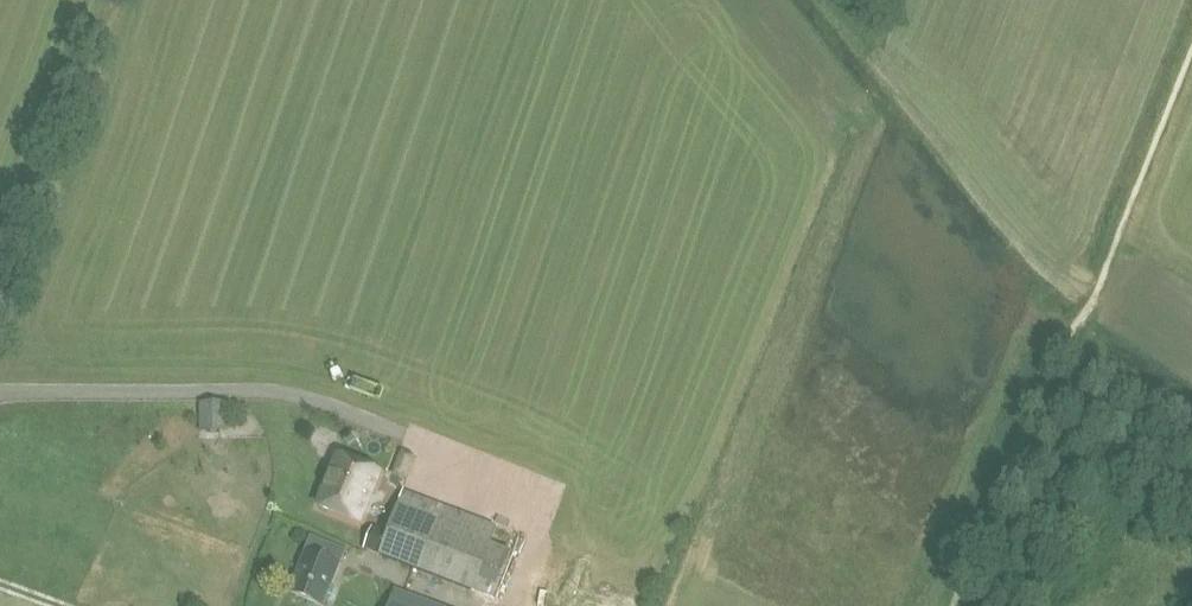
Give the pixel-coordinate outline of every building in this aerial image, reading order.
[(389,481),(418,491),(427,466),(399,454),(389,481)] [(378,471),(337,457),(320,506),(360,520),(378,471)] [(389,484),(383,499),(380,508),(364,549),(472,591),(497,525),(389,484)] [(339,565),(305,553),(290,594),(321,605),(324,605),(339,565)] [(395,590),(389,605),(437,605),(395,590)]
